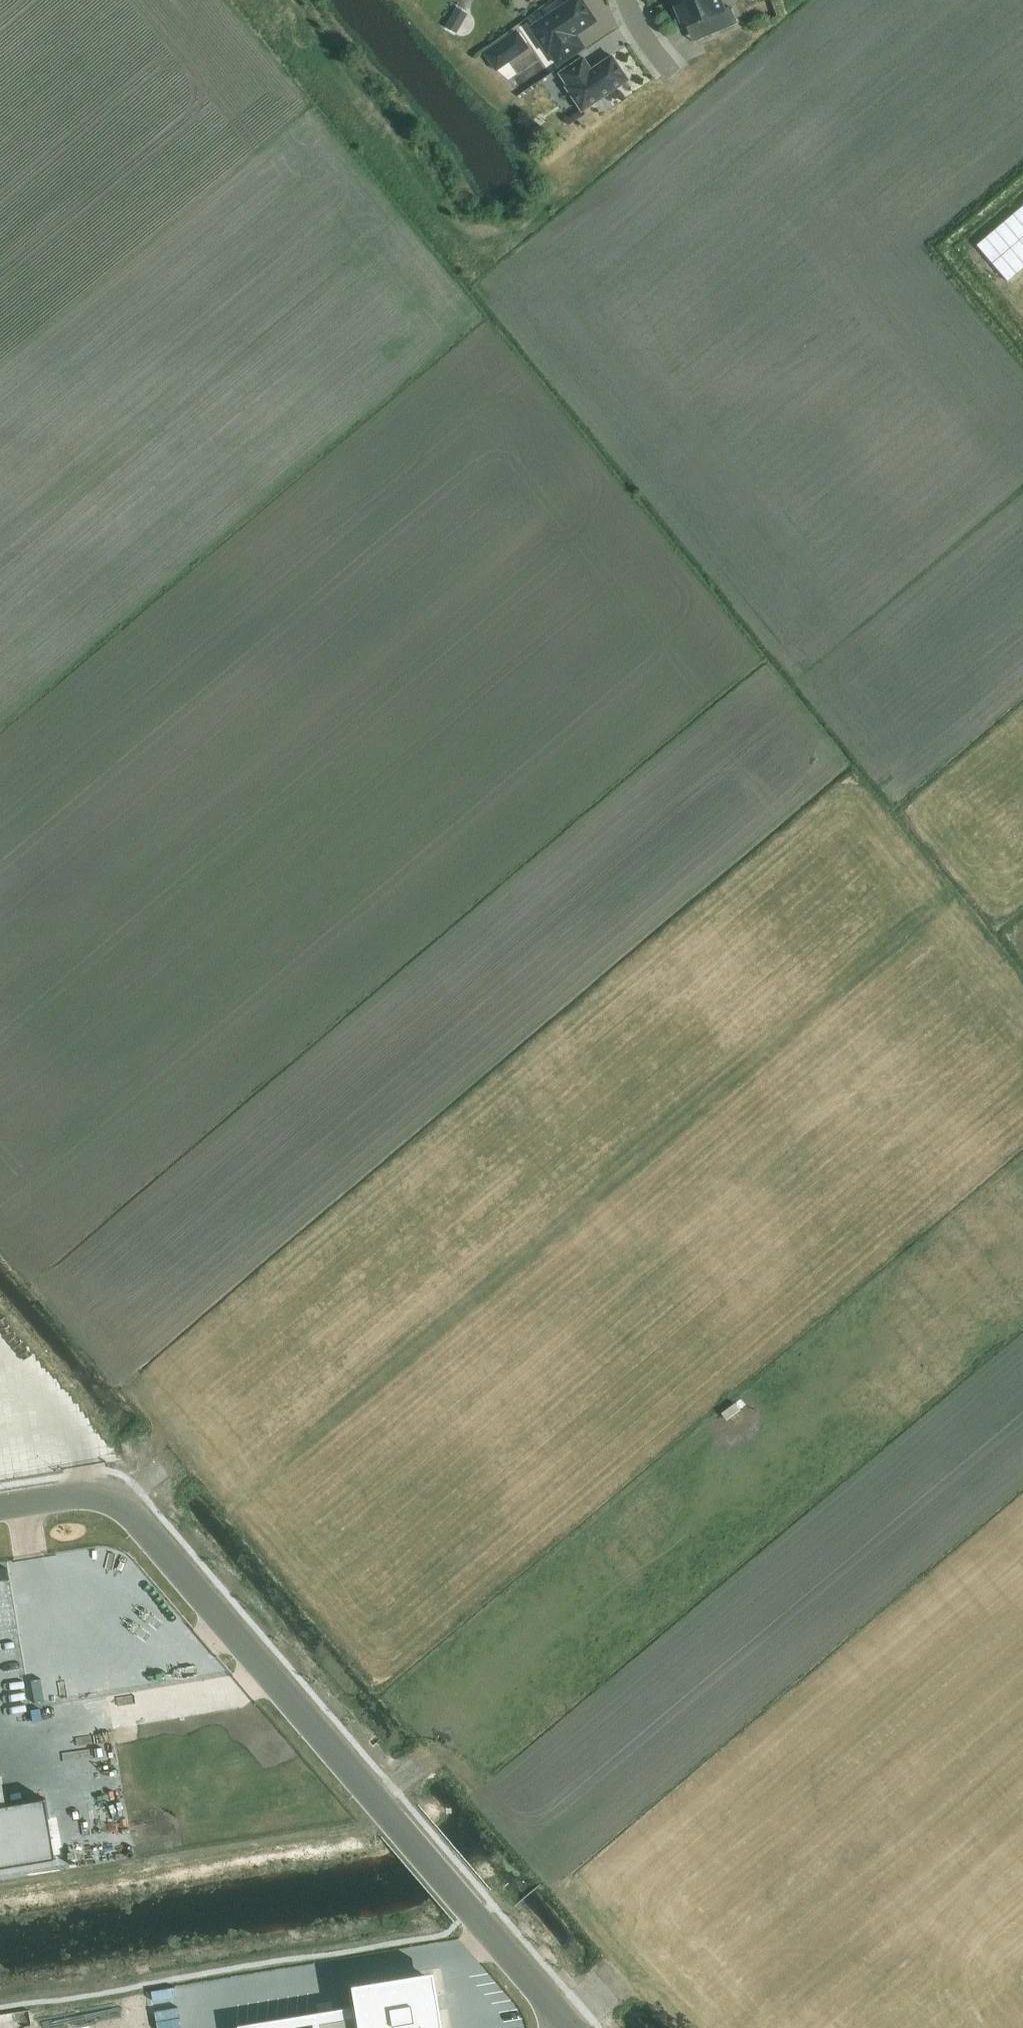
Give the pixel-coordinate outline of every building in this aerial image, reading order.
[(583,47),(574,35),(594,21),(580,0),(573,0),(531,28),(548,53),(550,51),(558,64),(583,47)] [(670,4),(680,28),(694,23),(700,39),(737,24),(730,6),(724,9),(720,0),(681,0),(670,4)] [(515,35),(484,56),(495,72),(510,62),(508,59),(524,48),(515,35)] [(628,80),(612,56),(591,70),(583,57),(559,73),(567,86),(565,87),(582,112),(628,80)] [(976,245),(1007,281),(1022,267),(1022,205),(976,245)] [(56,1859),(46,1798),(6,1805),(0,1806),(0,1868),(56,1859)] [(434,1972),(352,1985),(355,2005),(238,2025),(238,2027),(443,2027),(434,1972)]
